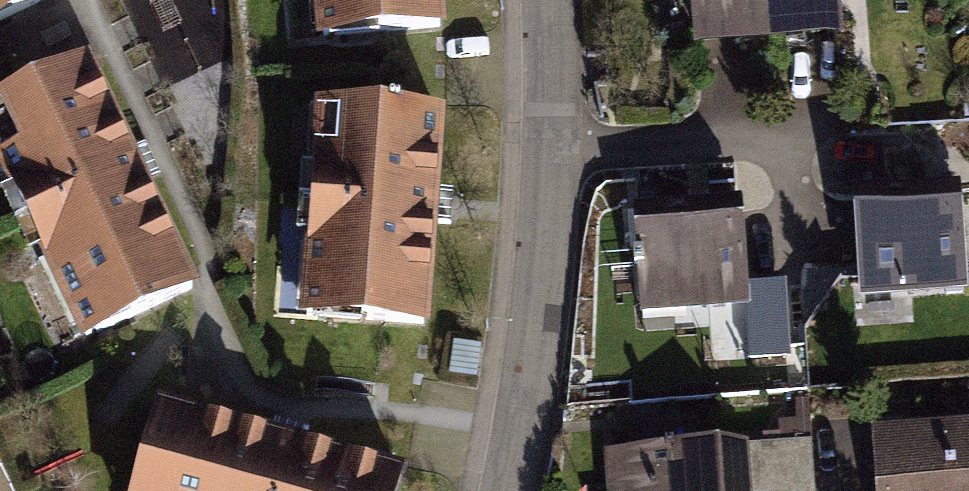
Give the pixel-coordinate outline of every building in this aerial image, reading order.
[(20,0),(0,0),(0,9),(20,0)] [(308,31),(436,21),(434,0),(305,0),(308,31)] [(684,42),(834,32),(832,0),(681,0),(684,42)] [(77,47),(0,82),(0,181),(72,334),(189,279),(77,47)] [(434,102),(307,92),(289,310),(419,322),(434,102)] [(952,174),(843,182),(851,294),(960,287),(952,174)] [(731,191),(624,199),(632,309),(739,301),(731,191)] [(118,490),(380,490),(390,453),(146,387),(118,490)] [(863,422),(868,490),(968,490),(968,414),(863,422)] [(594,445),(597,490),(742,490),(738,434),(594,445)]
